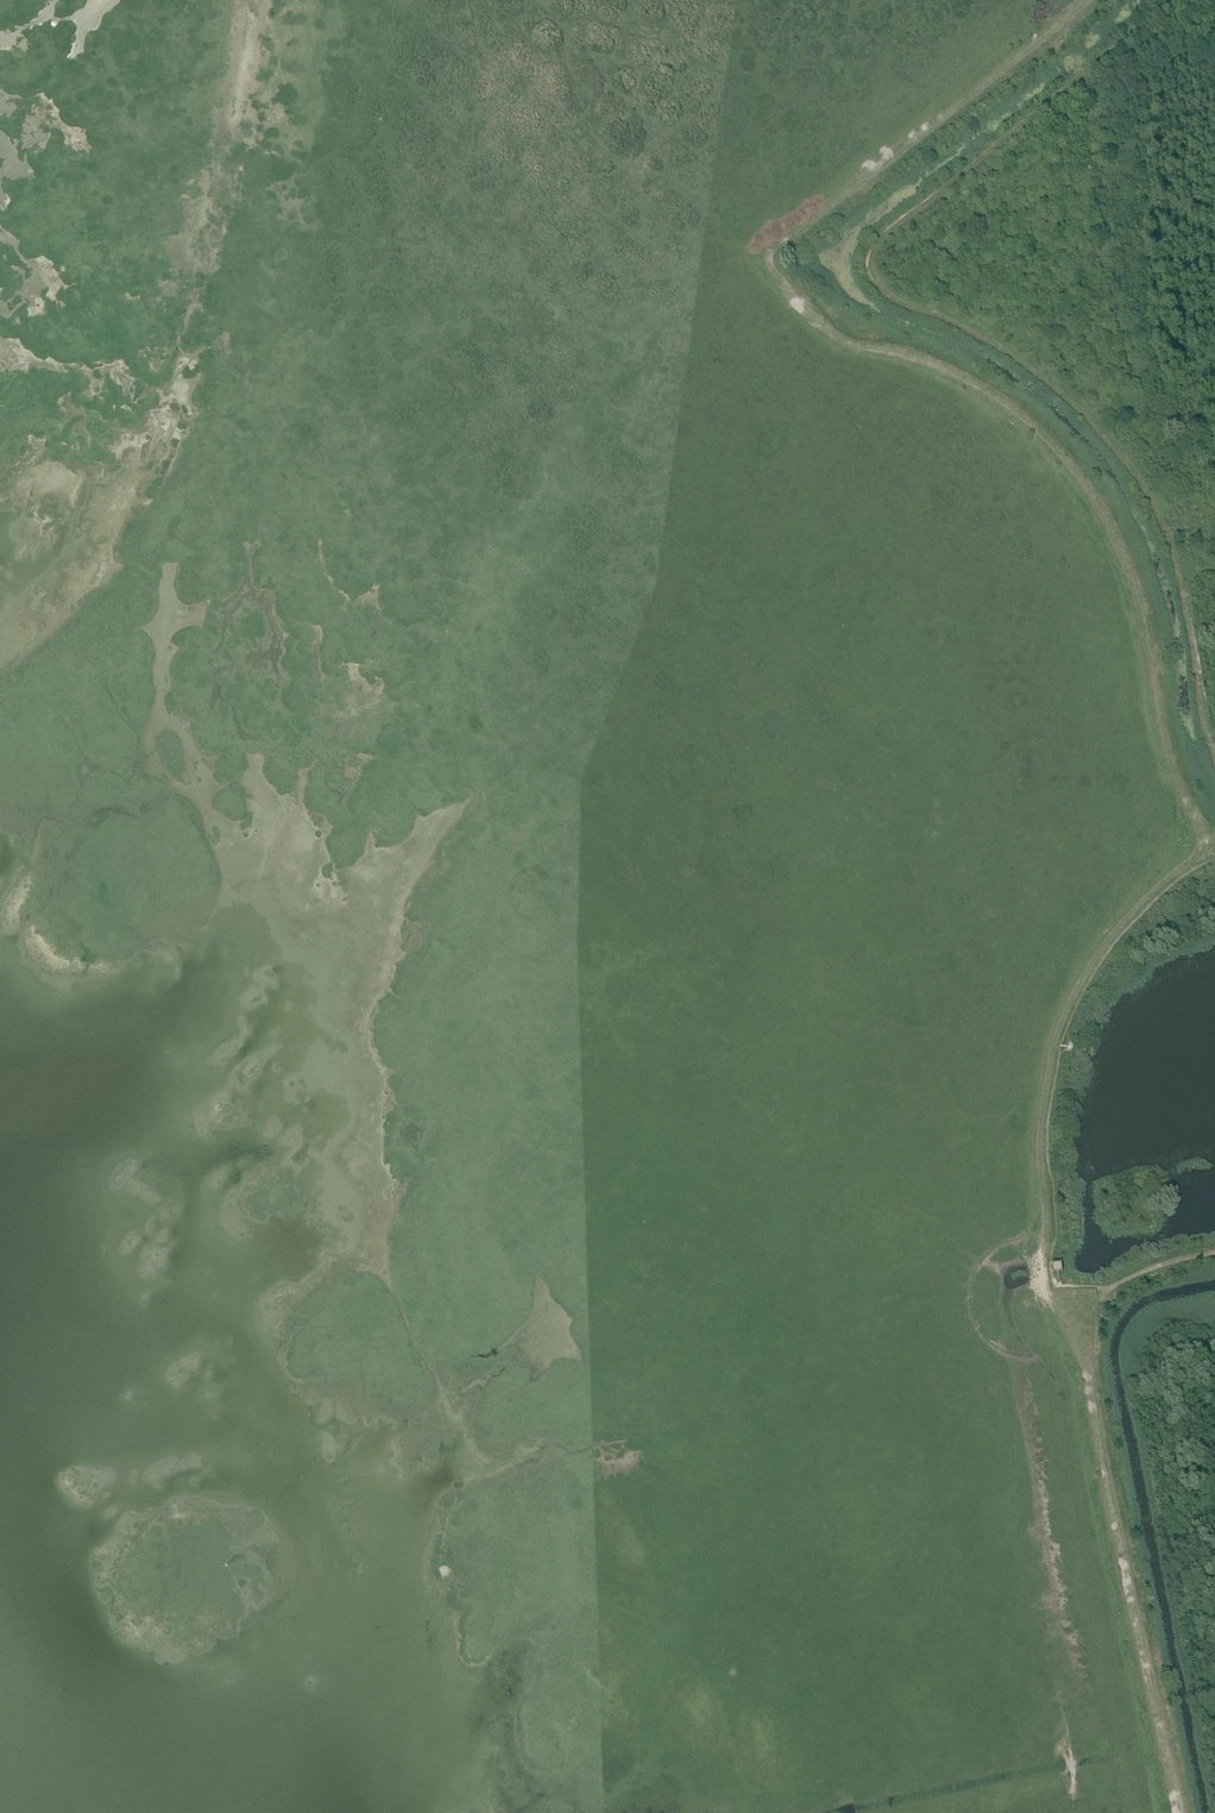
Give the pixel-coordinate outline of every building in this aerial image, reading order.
[(1061,1263),(1053,1264),(1054,1273),(1057,1273),(1062,1272),(1061,1263)]
